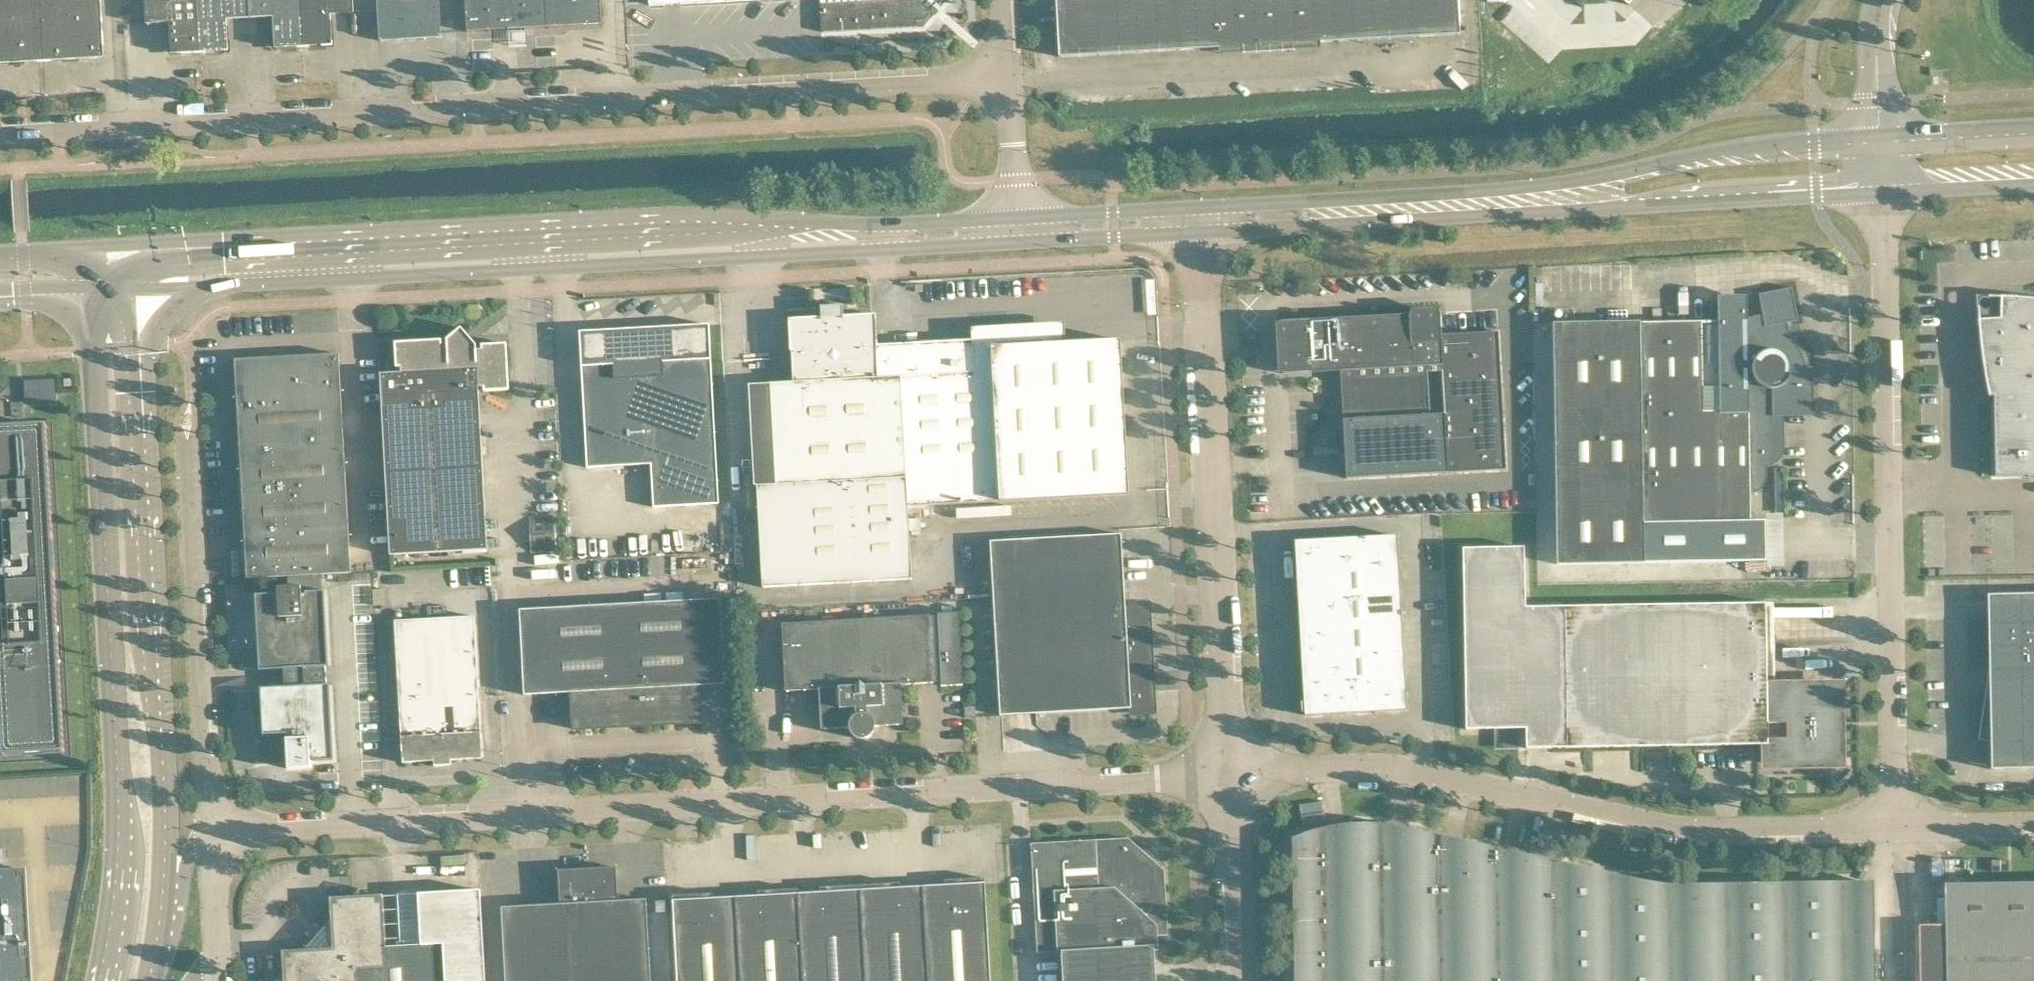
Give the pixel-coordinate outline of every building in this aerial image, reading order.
[(44,60),(41,0),(0,0),(0,63),(44,60)] [(104,57),(103,37),(101,0),(41,0),(44,60),(104,57)] [(197,0),(145,0),(146,24),(170,22),(171,48),(177,53),(200,52),(197,0)] [(223,50),(228,45),(227,19),(250,18),(249,0),(197,0),(200,52),(223,50)] [(301,0),(249,0),(250,18),(273,17),(275,42),(281,47),(303,46),(301,0)] [(327,45),(332,39),(330,14),(354,12),(353,0),(301,0),(303,46),(327,45)] [(379,40),(441,37),(439,0),(377,0),(379,40)] [(602,23),(600,0),(465,0),(467,31),(508,29),(508,25),(525,24),(525,28),(602,23)] [(822,31),(917,26),(917,20),(924,20),(931,12),(934,14),(941,6),(938,4),(942,0),(820,0),(822,31)] [(1320,42),(1459,34),(1458,0),(1056,0),(1059,56),(1219,47),(1219,53),(1320,48),(1320,42)] [(1798,320),(1792,287),(1758,294),(1763,314),(1747,317),(1746,303),(1717,303),(1717,321),(1640,322),(1640,321),(1553,322),(1557,564),(1765,561),(1765,520),(1750,520),(1750,494),(1752,493),(1755,493),(1757,492),(1759,490),(1761,489),(1762,487),(1764,485),(1765,483),(1766,481),(1767,479),(1767,476),(1767,466),(1769,466),(1771,465),(1773,464),(1775,463),(1777,462),(1779,461),(1780,459),(1782,457),(1783,455),(1783,453),(1784,451),(1784,448),(1784,412),(1814,411),(1813,367),(1811,367),(1808,357),(1804,347),(1798,339),(1796,337),(1792,322),(1798,320)] [(1990,396),(1993,396),(2033,395),(2033,298),(2023,297),(2012,297),(2000,296),(2000,303),(1999,303),(1998,304),(1997,304),(1996,305),(1995,307),(1995,308),(1995,309),(1996,310),(1996,311),(1997,312),(1998,313),(2000,313),(2000,318),(1978,319),(1979,330),(1980,341),(1981,353),(1982,364),(1984,375),(1986,386),(1988,396),(1990,396)] [(793,382),(748,384),(754,485),(757,485),(763,586),(911,578),(909,530),(908,519),(908,505),(1129,494),(1120,339),(973,347),(972,339),(971,339),(971,341),(876,346),(875,315),(844,317),(843,305),(820,306),(821,318),(790,320),(792,358),(793,382)] [(1441,334),(1440,312),(1279,321),(1282,374),(1340,371),(1346,478),(1506,469),(1498,331),(1441,334)] [(709,324),(579,331),(580,336),(581,355),(587,467),(651,464),(653,506),(719,503),(710,348),(709,328),(709,324)] [(475,344),(461,327),(447,339),(447,344),(442,344),(442,339),(395,342),(396,367),(401,367),(401,372),(380,373),(390,554),(487,549),(479,386),(484,386),(484,391),(509,389),(507,343),(481,344),(482,349),(476,349),(475,344)] [(243,374),(236,374),(239,432),(343,427),(340,373),(339,353),(250,358),(251,366),(243,374)] [(1993,396),(1994,476),(2033,475),(2033,395),(1993,396)] [(73,758),(54,421),(0,424),(0,762),(73,758)] [(343,427),(239,432),(243,505),(347,499),(343,427)] [(347,499),(243,505),(247,578),(267,577),(283,576),(302,575),(351,572),(347,499)] [(920,518),(908,519),(909,530),(921,530),(920,518)] [(1125,609),(1121,534),(990,541),(1000,715),(1129,708),(1129,712),(1153,711),(1152,691),(1148,691),(1147,676),(1151,671),(1148,608),(1125,609)] [(1339,597),(1400,593),(1397,535),(1366,537),(1367,566),(1338,568),(1339,597)] [(1338,568),(1367,566),(1366,537),(1336,539),(1338,568)] [(1297,570),(1338,568),(1336,539),(1295,541),(1297,570)] [(1525,607),(1524,547),(1462,548),(1466,729),(1526,728),(1526,748),(1766,744),(1766,757),(1773,764),(1829,763),(1835,756),(1834,692),(1828,686),(1766,687),(1765,603),(1564,606),(1525,607)] [(1298,599),(1339,597),(1338,568),(1297,570),(1298,599)] [(278,593),(255,594),(258,641),(260,670),(267,669),(276,669),(277,678),(312,676),(326,675),(326,666),(328,666),(324,590),(322,590),(321,574),(302,575),(283,576),(284,586),(278,587),(278,593)] [(1341,626),(1401,622),(1400,593),(1339,597),(1341,626)] [(1987,594),(1987,596),(2009,596),(2010,615),(1997,616),(1987,681),(2033,681),(2033,593),(1987,594)] [(1300,628),(1341,626),(1339,597),(1298,599),(1300,628)] [(699,722),(697,685),(725,683),(720,598),(519,609),(524,695),(572,692),(574,729),(699,722)] [(805,622),(781,623),(785,691),(819,689),(821,729),(849,727),(850,729),(850,731),(851,733),(852,734),(854,736),(855,737),(857,738),(859,738),(861,739),(862,739),(864,738),(866,738),(868,737),(870,736),(871,735),(872,733),(873,731),(874,730),(874,728),(874,726),(902,724),(900,684),(933,682),(930,616),(930,615),(818,621),(817,609),(804,610),(805,622)] [(937,615),(930,616),(933,682),(941,682),(941,686),(962,685),(962,665),(958,612),(937,613),(937,615)] [(443,763),(451,760),(482,758),(475,616),(395,620),(403,762),(434,761),(434,765),(443,765),(443,763)] [(1342,654),(1403,651),(1401,622),(1341,626),(1342,654)] [(1302,657),(1342,654),(1341,626),(1300,628),(1302,657)] [(1344,683),(1374,681),(1405,680),(1403,651),(1342,654),(1344,683)] [(1303,685),(1344,683),(1342,654),(1302,657),(1303,685)] [(269,716),(255,717),(257,764),(283,762),(283,760),(287,760),(288,768),(311,767),(310,759),(315,758),(315,761),(333,760),(332,740),(329,684),(313,684),(312,676),(277,678),(277,686),(268,687),(269,716)] [(1376,711),(1406,709),(1405,680),(1374,681),(1376,711)] [(1305,715),(1376,711),(1374,681),(1344,683),(1303,685),(1305,715)] [(2033,768),(2033,681),(1987,681),(1978,739),(2012,745),(2012,766),(1990,767),(1991,769),(2033,768)] [(965,717),(975,716),(975,706),(965,707),(965,717)] [(84,790),(84,775),(45,776),(45,792),(84,790)] [(1371,824),(1363,824),(1356,824),(1349,825),(1341,826),(1334,827),(1327,828),(1320,830),(1313,832),(1306,834),(1299,837),(1292,840),(1295,980),(1372,980),(1371,824)] [(1439,837),(1397,827),(1390,826),(1384,825),(1377,825),(1371,824),(1372,980),(1439,980),(1439,837)] [(1515,853),(1439,837),(1439,980),(1517,980),(1515,853)] [(1154,950),(1158,950),(1158,935),(1168,935),(1164,870),(1128,838),(1031,844),(1037,951),(1057,950),(1057,956),(1061,955),(1063,980),(1156,980),(1154,950)] [(1579,868),(1515,853),(1517,980),(1580,980),(1579,868)] [(1992,871),(2009,871),(2009,860),(1992,860),(1992,871)] [(616,867),(558,870),(560,904),(502,907),(506,980),(651,980),(647,899),(618,901),(616,867)] [(1579,868),(1580,980),(1667,980),(1665,885),(1655,884),(1640,881),(1579,868)] [(26,869),(0,871),(0,980),(32,980),(26,869)] [(980,877),(979,877),(979,878),(954,880),(954,878),(952,879),(953,880),(945,880),(945,884),(922,886),(928,980),(991,980),(986,905),(984,878),(980,878),(980,877)] [(891,882),(890,882),(890,883),(865,885),(865,883),(863,884),(863,885),(860,885),(865,980),(928,980),(922,886),(899,887),(899,883),(891,883),(891,882)] [(1667,980),(1873,980),(1872,883),(1665,885),(1667,980)] [(856,884),(854,884),(854,885),(829,887),(829,885),(828,885),(828,887),(820,887),(820,891),(798,893),(802,980),(865,980),(860,885),(856,885),(856,884)] [(793,887),(792,888),(792,889),(767,890),(767,889),(765,889),(765,890),(758,891),(758,895),(735,896),(740,980),(802,980),(798,893),(798,889),(793,889),(793,887)] [(1955,888),(1955,897),(1951,897),(1952,924),(1918,925),(1919,980),(2033,980),(2033,887),(1955,888)] [(276,980),(283,980),(284,980),(485,980),(480,890),(418,893),(421,944),(401,946),(386,946),(383,894),(360,895),(360,888),(353,896),(330,897),(331,920),(305,949),(282,950),(284,973),(276,980)] [(704,892),(703,892),(703,894),(678,895),(677,894),(676,894),(676,895),(672,895),(673,922),(677,980),(740,980),(735,896),(712,897),(712,893),(704,894),(704,892)]
